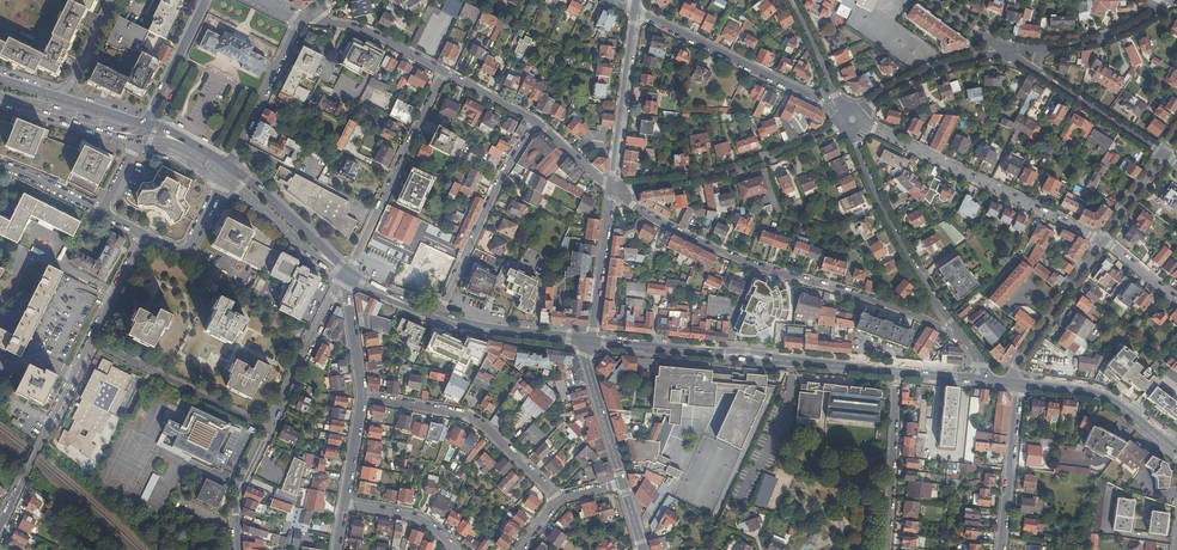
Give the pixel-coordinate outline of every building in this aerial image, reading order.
[(74,4),(78,5),(86,9),(90,11),(95,0),(76,0),(74,4)] [(148,31),(149,31),(159,36),(170,15),(168,14),(175,0),(162,0),(153,17),(155,18),(148,31)] [(159,36),(166,40),(180,12),(178,11),(183,0),(175,0),(168,14),(170,15),(159,36)] [(371,15),(368,0),(364,0),(351,3),(352,8),(351,8),(352,13),(353,13),(354,18),(371,15)] [(391,1),(393,0),(396,6),(399,4),(403,9),(406,6),(408,9),(418,2),(417,0),(390,0),(391,1)] [(459,0),(446,0),(441,10),(456,17),(463,2),(459,0)] [(752,7),(756,11),(758,8),(762,12),(760,13),(763,15),(764,14),(767,18),(775,11),(766,1),(767,0),(762,0),(752,7)] [(807,12),(819,18),(820,15),(826,18),(827,16),(829,17),(830,17),(832,14),(831,12),(829,11),(834,0),(807,0),(804,6),(807,12)] [(853,10),(856,4),(857,1),(855,0),(842,0),(840,4),(853,10)] [(856,4),(871,12),(876,0),(858,0),(857,1),(856,4)] [(986,9),(1003,15),(1005,11),(1007,5),(994,0),(993,4),(989,2),(986,9)] [(68,1),(51,36),(53,36),(43,56),(9,39),(6,45),(0,42),(0,57),(35,74),(38,67),(56,76),(71,45),(69,44),(86,9),(78,5),(74,4),(68,1)] [(575,3),(571,1),(566,11),(577,17),(582,6),(578,4),(575,3)] [(1075,3),(1076,7),(1080,6),(1080,9),(1086,8),(1086,9),(1092,8),(1093,14),(1106,12),(1106,10),(1110,9),(1109,2),(1075,3)] [(1110,9),(1110,11),(1115,10),(1117,10),(1117,12),(1125,12),(1124,6),(1124,2),(1109,2),(1110,9)] [(592,5),(587,3),(583,11),(588,14),(592,5)] [(480,18),(483,12),(466,4),(459,17),(464,20),(468,12),(480,18)] [(679,14),(689,19),(694,9),(695,6),(691,4),(690,7),(684,4),(679,14)] [(938,21),(917,5),(916,5),(914,7),(908,16),(909,19),(936,38),(941,42),(940,44),(942,51),(943,53),(944,53),(966,47),(968,46),(968,45),(968,43),(967,42),(938,21)] [(1014,27),(1012,35),(1016,36),(1022,19),(1019,18),(1020,15),(1015,13),(1016,8),(1014,7),(1009,6),(1007,5),(1005,11),(1007,11),(1005,21),(1018,24),(1017,28),(1014,27)] [(392,14),(394,9),(387,6),(385,10),(392,14)] [(972,11),(980,15),(982,9),(974,6),(972,11)] [(694,9),(689,19),(699,24),(704,14),(694,9)] [(1022,19),(1016,36),(1026,38),(1033,39),(1040,39),(1040,28),(1040,19),(1040,14),(1036,14),(1036,18),(1038,18),(1037,26),(1023,24),(1025,20),(1026,21),(1028,20),(1030,11),(1024,9),(1022,19)] [(600,32),(611,11),(609,10),(608,11),(606,13),(603,11),(596,26),(595,28),(598,30),(599,31),(600,32)] [(612,12),(611,11),(600,32),(602,33),(604,32),(607,34),(608,32),(615,17),(612,15),(613,13),(612,12)] [(793,23),(786,11),(782,13),(782,12),(780,13),(780,14),(776,17),(783,28),(793,23)] [(422,23),(427,25),(431,16),(423,12),(419,21),(422,23)] [(494,23),(496,18),(486,13),(483,12),(480,18),(479,20),(492,26),(494,23)] [(709,12),(701,28),(708,32),(715,19),(714,18),(716,15),(709,12)] [(384,13),(379,23),(388,28),(393,18),(384,13)] [(148,31),(119,16),(106,43),(120,50),(122,50),(124,50),(126,49),(128,48),(134,51),(135,49),(134,49),(136,42),(142,45),(149,31),(148,31)] [(1055,29),(1062,29),(1062,18),(1050,18),(1050,25),(1055,25),(1055,29)] [(1062,18),(1062,29),(1068,29),(1068,25),(1073,25),(1073,18),(1062,18)] [(744,34),(749,22),(746,19),(741,29),(740,32),(744,34)] [(496,39),(502,26),(504,22),(500,20),(498,25),(492,37),(496,39)] [(737,37),(740,32),(741,29),(735,26),(735,25),(729,22),(725,29),(725,28),(721,36),(731,41),(734,36),(737,37)] [(411,46),(415,49),(427,25),(422,23),(411,46)] [(512,43),(516,46),(517,43),(523,32),(519,29),(512,43)] [(912,29),(910,32),(920,39),(922,36),(912,29)] [(257,76),(266,59),(250,51),(252,47),(244,43),(232,37),(225,33),(222,38),(207,30),(199,47),(215,55),(217,51),(224,54),(224,55),(227,56),(227,57),(228,58),(228,57),(231,58),(231,59),(232,59),(236,61),(236,60),(243,64),(241,68),(257,76)] [(523,32),(517,43),(518,44),(515,50),(519,52),(517,54),(522,56),(527,45),(528,46),(533,36),(527,33),(523,32)] [(304,42),(302,46),(303,46),(304,47),(313,52),(315,47),(312,45),(314,41),(316,36),(309,33),(307,37),(306,37),(304,42)] [(838,45),(843,42),(839,34),(827,39),(832,49),(839,46),(838,45)] [(753,50),(757,41),(747,36),(743,44),(753,50)] [(796,39),(791,36),(786,46),(792,49),(796,39)] [(652,37),(648,54),(661,58),(662,59),(664,59),(665,53),(662,52),(663,50),(663,48),(665,49),(665,47),(663,46),(665,40),(652,37)] [(1152,51),(1147,37),(1147,38),(1146,37),(1143,38),(1142,39),(1141,39),(1141,40),(1138,41),(1141,52),(1146,50),(1147,52),(1152,51)] [(324,57),(330,43),(322,39),(318,48),(315,53),(323,56),(324,57)] [(373,74),(385,53),(365,43),(365,45),(353,39),(342,61),(340,65),(344,67),(358,74),(361,68),(373,74)] [(447,42),(441,54),(454,61),(460,49),(447,42)] [(473,46),(469,53),(484,62),(487,56),(488,54),(476,47),(478,44),(476,43),(476,45),(474,44),(473,46)] [(151,57),(159,61),(166,65),(173,50),(163,45),(157,56),(155,55),(156,54),(153,52),(151,57)] [(304,47),(303,46),(292,67),(294,68),(304,47)] [(611,48),(601,46),(600,58),(612,59),(613,54),(614,48),(611,48)] [(1132,46),(1125,49),(1127,54),(1133,67),(1141,63),(1132,46)] [(313,77),(323,56),(315,53),(313,52),(304,47),(294,68),(304,73),(313,77)] [(686,54),(675,49),(671,58),(686,65),(689,59),(686,57),(685,56),(686,54)] [(759,55),(756,53),(752,61),(766,67),(769,60),(772,61),(774,56),(762,50),(759,55)] [(838,64),(849,59),(844,50),(834,55),(836,60),(838,64)] [(1091,50),(1082,52),(1082,63),(1087,64),(1088,60),(1089,58),(1091,50)] [(150,56),(141,52),(128,78),(97,63),(89,81),(120,96),(124,87),(142,96),(159,61),(151,57),(150,56)] [(392,73),(397,62),(386,56),(380,68),(382,69),(383,68),(392,73)] [(484,62),(481,70),(493,75),(498,65),(491,62),(493,59),(487,56),(484,62)] [(1058,73),(1066,74),(1069,61),(1070,61),(1071,57),(1067,56),(1066,57),(1062,57),(1062,60),(1060,59),(1058,73)] [(644,57),(643,67),(655,69),(656,59),(644,57)] [(795,65),(798,61),(794,60),(793,63),(782,58),(777,69),(783,72),(784,69),(789,71),(791,68),(793,69),(795,65)] [(895,68),(896,67),(888,58),(879,66),(888,75),(892,71),(893,71),(895,69),(895,68)] [(1151,63),(1156,66),(1157,65),(1160,61),(1155,58),(1151,63)] [(803,63),(799,60),(798,61),(795,65),(793,69),(793,70),(797,73),(796,74),(807,81),(810,76),(810,74),(806,71),(809,67),(803,63)] [(1091,69),(1105,78),(1109,72),(1100,66),(1101,64),(1096,61),(1091,69)] [(412,68),(401,62),(398,68),(404,71),(404,73),(405,74),(406,72),(409,74),(412,68)] [(609,77),(611,66),(597,64),(596,76),(598,76),(609,77)] [(710,74),(692,65),(687,76),(695,80),(695,81),(700,83),(705,85),(710,74)] [(522,73),(527,75),(531,68),(526,66),(522,73)] [(1109,72),(1105,78),(1123,89),(1131,78),(1127,75),(1123,80),(1113,74),(1116,70),(1109,66),(1109,72)] [(292,67),(281,91),(303,102),(307,104),(311,96),(308,94),(309,92),(297,86),(304,73),(294,68),(292,67)] [(844,81),(855,77),(852,67),(841,71),(844,81)] [(1089,77),(1101,85),(1105,78),(1091,69),(1087,67),(1084,77),(1088,79),(1089,77)] [(1173,69),(1165,82),(1176,89),(1176,72),(1173,69)] [(418,71),(415,78),(425,83),(428,77),(422,74),(422,73),(418,71)] [(866,73),(852,79),(854,83),(849,86),(853,93),(858,94),(860,93),(861,93),(866,90),(866,89),(868,88),(864,81),(862,78),(867,76),(866,73)] [(508,75),(503,85),(514,90),(519,80),(508,75)] [(653,77),(641,75),(640,84),(652,86),(653,77)] [(415,78),(411,76),(407,83),(415,87),(416,85),(422,88),(425,83),(415,78)] [(608,85),(609,77),(598,76),(597,84),(594,83),(592,97),(604,99),(606,85),(608,85)] [(1003,87),(1005,77),(996,76),(996,78),(988,77),(988,76),(984,76),(984,86),(1003,87)] [(1026,101),(1036,81),(1028,76),(1017,96),(1026,101)] [(524,93),(530,96),(537,82),(531,79),(526,77),(518,94),(522,96),(523,96),(524,93)] [(407,81),(402,78),(398,86),(403,89),(407,81)] [(1114,94),(1119,96),(1122,90),(1123,89),(1105,78),(1101,85),(1114,93),(1114,94)] [(384,93),(387,87),(371,79),(368,85),(375,89),(384,93)] [(539,102),(543,94),(547,85),(539,80),(538,82),(537,82),(530,96),(526,105),(530,107),(533,100),(535,101),(535,100),(539,102)] [(948,84),(948,81),(942,83),(943,86),(938,87),(942,100),(953,97),(951,93),(948,84)] [(957,81),(948,84),(951,93),(960,91),(957,81)] [(1036,126),(1037,124),(1023,117),(1030,103),(1028,103),(1031,98),(1032,98),(1035,93),(1039,96),(1045,86),(1036,81),(1026,101),(1014,123),(1011,129),(1015,131),(1025,137),(1029,139),(1036,126)] [(375,89),(368,85),(366,89),(359,101),(366,105),(375,89)] [(758,101),(764,89),(759,87),(758,87),(754,86),(749,95),(753,97),(753,98),(758,101)] [(982,100),(980,88),(967,90),(969,102),(982,100)] [(1147,107),(1122,90),(1119,96),(1116,100),(1122,104),(1120,106),(1139,119),(1144,111),(1147,107)] [(303,102),(281,91),(278,97),(282,98),(280,103),(288,107),(291,100),(301,105),(303,102)] [(768,92),(765,91),(759,102),(764,104),(765,102),(772,106),(777,96),(768,92)] [(927,101),(924,91),(916,94),(916,93),(898,100),(903,108),(908,107),(909,110),(916,107),(915,105),(927,101)] [(679,100),(678,93),(670,92),(669,98),(679,100)] [(643,106),(642,112),(655,114),(658,94),(647,93),(646,102),(645,106),(643,106)] [(536,108),(547,114),(550,108),(554,102),(546,98),(547,96),(543,94),(539,102),(536,108)] [(340,116),(342,112),(339,111),(342,106),(337,103),(336,105),(323,99),(324,97),(320,95),(317,100),(314,99),(312,103),(340,116)] [(576,103),(586,104),(587,97),(574,96),(574,97),(576,103)] [(781,111),(788,98),(785,96),(779,109),(781,111)] [(823,112),(791,96),(784,112),(780,119),(784,129),(790,143),(798,139),(793,129),(788,123),(793,111),(812,120),(809,127),(814,130),(822,125),(825,119),(823,112)] [(1172,114),(1176,106),(1176,101),(1172,98),(1165,109),(1169,112),(1172,114)] [(453,120),(460,106),(454,103),(446,99),(439,113),(453,120)] [(413,108),(397,100),(390,116),(406,124),(413,108)] [(474,127),(484,109),(467,100),(462,110),(469,113),(467,116),(470,118),(467,124),(474,127)] [(563,121),(566,114),(563,112),(565,107),(560,104),(559,106),(555,104),(550,114),(563,121)] [(1057,126),(1067,110),(1057,105),(1048,121),(1057,126)] [(1165,109),(1159,105),(1153,114),(1163,121),(1169,112),(1165,109)] [(276,115),(265,109),(259,122),(271,128),(272,128),(273,126),(276,127),(277,125),(278,124),(273,122),(276,115)] [(780,119),(784,112),(779,110),(775,119),(780,119)] [(897,124),(900,113),(889,111),(886,121),(897,124)] [(498,119),(487,113),(480,126),(485,129),(487,126),(492,129),(498,119)] [(340,121),(347,124),(349,120),(351,117),(344,114),(340,121)] [(933,114),(928,126),(938,131),(946,116),(945,116),(938,115),(933,114)] [(1074,114),(1073,114),(1069,121),(1057,141),(1064,145),(1068,137),(1067,136),(1074,125),(1083,131),(1084,132),(1085,130),(1089,132),(1092,127),(1078,117),(1078,116),(1074,114)] [(597,125),(596,131),(606,132),(607,127),(613,127),(614,116),(603,115),(602,115),(601,120),(602,120),(601,125),(597,125)] [(751,130),(757,128),(754,120),(752,116),(746,116),(751,130)] [(938,131),(930,148),(941,153),(958,117),(953,116),(946,116),(938,131)] [(106,168),(108,169),(114,157),(82,141),(77,151),(45,138),(48,131),(13,117),(9,125),(0,122),(0,126),(12,129),(16,120),(44,131),(40,140),(80,156),(84,147),(110,160),(106,168)] [(514,120),(508,117),(502,128),(512,133),(517,123),(513,121),(514,120)] [(580,139),(584,135),(580,131),(583,127),(584,126),(582,125),(583,123),(579,120),(577,122),(574,118),(567,127),(580,139)] [(784,129),(780,119),(775,119),(774,118),(774,119),(762,123),(763,128),(757,130),(761,139),(767,137),(766,135),(784,129)] [(916,134),(922,123),(913,119),(908,130),(916,134)] [(1011,129),(1014,123),(1002,119),(1002,120),(1000,124),(1001,125),(1011,129)] [(1163,127),(1157,123),(1158,122),(1154,119),(1153,120),(1147,129),(1157,136),(1163,127)] [(71,173),(97,186),(106,168),(110,160),(84,147),(80,156),(40,140),(44,131),(16,120),(12,129),(0,126),(0,146),(6,147),(29,156),(52,166),(71,173)] [(339,140),(335,148),(341,151),(342,147),(344,148),(357,124),(353,122),(349,120),(347,124),(339,140)] [(385,126),(382,132),(391,136),(394,137),(397,131),(395,131),(398,125),(389,121),(387,127),(385,126)] [(525,123),(522,121),(515,133),(520,136),(526,127),(525,123)] [(640,127),(638,139),(646,139),(648,140),(651,140),(652,136),(654,122),(643,121),(642,128),(640,127)] [(271,128),(259,122),(255,129),(250,140),(279,155),(280,154),(285,145),(288,139),(282,136),(277,145),(267,140),(268,139),(266,138),(267,136),(269,137),(269,135),(268,134),(271,128)] [(584,122),(583,123),(582,125),(584,126),(583,127),(580,131),(584,135),(589,130),(584,122)] [(1041,128),(1036,126),(1029,139),(1033,141),(1034,142),(1041,128)] [(448,131),(440,127),(430,147),(447,155),(451,147),(457,136),(448,131)] [(567,127),(565,128),(578,141),(580,139),(567,127)] [(1107,152),(1114,141),(1103,133),(1103,132),(1098,131),(1094,128),(1086,141),(1097,149),(1098,149),(1099,148),(1101,152),(1105,155),(1107,152)] [(606,132),(596,131),(589,130),(584,135),(580,139),(578,141),(577,143),(583,149),(593,138),(594,139),(605,141),(606,132)] [(1083,131),(1080,135),(1085,138),(1089,132),(1085,130),(1084,132),(1083,131)] [(546,157),(555,147),(540,134),(536,134),(516,164),(526,169),(530,171),(532,173),(538,166),(535,163),(535,160),(537,157),(538,153),(539,151),(546,157)] [(706,148),(711,147),(708,134),(689,137),(692,154),(706,151),(706,148)] [(513,147),(519,138),(513,135),(508,143),(513,147)] [(963,154),(970,141),(957,135),(950,148),(963,154)] [(638,139),(626,137),(625,145),(645,147),(646,139),(638,139)] [(745,140),(749,150),(750,149),(751,151),(754,149),(753,148),(755,148),(754,146),(758,145),(755,137),(745,140)] [(288,139),(285,145),(296,150),(299,144),(288,139)] [(496,148),(502,152),(504,149),(506,151),(509,145),(500,140),(496,148)] [(651,140),(648,140),(648,145),(653,145),(652,150),(646,149),(645,153),(657,155),(656,141),(651,140)] [(748,150),(749,150),(745,140),(736,143),(737,146),(736,147),(738,151),(739,152),(742,150),(743,152),(744,151),(744,153),(748,151),(748,150)] [(730,154),(728,143),(714,146),(718,157),(730,154)] [(820,150),(825,161),(839,154),(834,143),(820,150)] [(975,157),(984,161),(989,151),(983,148),(985,145),(981,143),(980,147),(978,146),(975,152),(976,153),(976,154),(975,157)] [(285,157),(282,162),(293,168),(296,161),(295,161),(303,147),(299,144),(296,150),(291,159),(287,157),(285,157)] [(375,162),(385,167),(389,159),(391,159),(395,151),(383,145),(375,160),(375,162)] [(417,156),(427,160),(432,149),(422,145),(417,156)] [(67,182),(71,173),(52,166),(29,156),(6,147),(0,146),(0,155),(4,157),(12,160),(61,179),(67,182)] [(486,152),(474,146),(470,153),(482,159),(486,152)] [(496,148),(492,146),(488,153),(499,158),(500,157),(502,152),(496,148)] [(329,157),(309,147),(306,153),(326,163),(329,157)] [(556,171),(558,168),(567,159),(555,147),(546,157),(538,166),(532,173),(536,175),(547,181),(552,175),(554,173),(556,171)] [(679,166),(689,165),(687,150),(682,150),(683,155),(673,156),(674,166),(679,165),(679,166)] [(989,151),(984,161),(992,165),(994,162),(996,162),(998,156),(997,155),(999,152),(995,150),(994,153),(989,151)] [(638,152),(624,151),(623,161),(636,163),(638,152)] [(901,176),(903,171),(908,162),(909,161),(903,158),(902,160),(884,151),(880,159),(896,167),(895,170),(891,172),(894,179),(901,176)] [(1102,159),(1110,164),(1113,166),(1119,157),(1113,153),(1112,155),(1107,152),(1105,155),(1102,159)] [(503,162),(505,160),(500,157),(499,158),(488,153),(498,159),(503,162)] [(913,165),(917,158),(912,156),(909,161),(908,162),(913,165)] [(843,157),(830,163),(836,175),(847,170),(844,161),(845,161),(843,157)] [(607,172),(608,160),(597,158),(591,164),(602,174),(607,172)] [(1010,177),(1015,179),(1023,163),(1013,158),(1011,162),(1007,160),(1002,170),(1011,175),(1010,177)] [(573,183),(582,172),(567,159),(558,168),(570,179),(569,180),(573,183)] [(1087,187),(1092,190),(1105,168),(1106,169),(1110,164),(1102,159),(1092,176),(1087,187)] [(358,166),(347,161),(343,170),(341,169),(337,175),(352,182),(356,176),(354,175),(358,166)] [(636,163),(623,161),(622,172),(624,177),(634,177),(636,163)] [(1124,173),(1134,179),(1140,170),(1130,164),(1124,173)] [(164,168),(161,166),(158,171),(157,171),(152,181),(149,182),(140,183),(136,192),(138,192),(141,187),(150,186),(155,184),(159,176),(160,176),(161,173),(166,175),(168,169),(164,168)] [(288,187),(286,191),(333,226),(343,234),(349,238),(357,222),(347,216),(341,213),(345,205),(348,207),(348,206),(349,202),(314,184),(279,167),(277,171),(275,175),(272,173),(271,174),(271,176),(272,177),(273,178),(276,180),(288,187)] [(1081,178),(1085,171),(1080,168),(1076,175),(1081,178)] [(179,174),(168,169),(166,175),(176,180),(179,174)] [(421,201),(423,202),(429,190),(427,189),(432,178),(414,169),(409,180),(407,180),(401,192),(403,193),(398,204),(417,213),(418,211),(417,210),(421,201)] [(484,175),(473,169),(468,178),(469,178),(479,183),(484,175)] [(1032,187),(1037,175),(1025,169),(1019,180),(1032,187)] [(536,175),(532,173),(530,171),(526,178),(533,182),(536,175)] [(915,182),(917,178),(913,176),(908,173),(903,171),(901,176),(912,187),(915,182)] [(142,208),(144,207),(150,207),(150,206),(159,189),(166,175),(161,173),(160,176),(159,176),(155,184),(150,186),(141,187),(138,192),(136,192),(135,193),(136,206),(142,206),(142,208)] [(820,186),(815,173),(799,179),(804,192),(820,186)] [(182,213),(183,215),(188,206),(183,200),(183,195),(188,185),(187,185),(190,180),(188,179),(179,174),(176,180),(184,183),(182,187),(183,187),(179,196),(180,201),(184,208),(182,213)] [(150,206),(161,211),(163,207),(175,181),(176,180),(166,175),(159,189),(150,206)] [(330,179),(321,175),(318,180),(327,185),(330,179)] [(549,182),(547,181),(536,175),(533,182),(526,178),(522,177),(519,183),(525,186),(527,187),(530,189),(537,192),(542,195),(549,182)] [(581,195),(584,191),(575,187),(569,184),(568,185),(557,179),(552,175),(547,181),(549,182),(578,198),(581,195)] [(855,188),(849,175),(838,180),(841,186),(843,192),(844,193),(848,191),(855,188)] [(753,179),(758,194),(768,191),(764,176),(753,179)] [(778,179),(784,194),(793,191),(788,176),(778,179)] [(896,181),(907,192),(914,189),(912,187),(901,176),(894,179),(892,180),(895,182),(896,181)] [(469,178),(465,187),(473,191),(476,192),(480,184),(479,183),(469,178)] [(940,181),(933,178),(929,188),(935,191),(940,181)] [(1060,198),(1066,187),(1048,178),(1042,189),(1049,193),(1048,195),(1058,200),(1060,198)] [(743,199),(758,194),(753,179),(748,181),(748,180),(744,181),(744,182),(738,183),(743,199)] [(175,212),(170,220),(173,224),(184,216),(183,215),(182,213),(184,208),(180,201),(179,196),(183,187),(182,187),(184,183),(176,180),(175,181),(163,207),(175,212)] [(465,187),(454,182),(448,194),(454,197),(459,187),(460,187),(459,188),(461,188),(460,190),(471,196),(473,191),(465,187)] [(914,189),(924,199),(928,189),(919,184),(915,182),(912,187),(914,189)] [(1176,191),(1176,186),(1171,182),(1163,194),(1162,194),(1159,198),(1163,201),(1168,205),(1168,206),(1174,210),(1176,206),(1176,192),(1176,191)] [(705,185),(710,211),(717,212),(711,184),(705,185)] [(947,199),(949,200),(953,191),(948,189),(949,187),(949,185),(946,184),(945,185),(943,187),(938,197),(939,200),(943,202),(946,201),(947,199)] [(527,187),(521,200),(524,202),(530,189),(527,187)] [(857,193),(855,188),(848,191),(850,196),(857,193)] [(530,189),(524,202),(536,209),(542,195),(537,192),(530,189)] [(906,203),(908,206),(923,199),(924,199),(914,189),(907,192),(911,196),(909,198),(911,200),(906,203)] [(639,194),(639,198),(638,202),(649,208),(650,209),(667,219),(674,206),(672,190),(666,191),(666,190),(660,191),(650,193),(649,193),(644,193),(643,194),(639,194)] [(1060,206),(1080,215),(1083,210),(1084,207),(1071,201),(1074,196),(1067,192),(1060,206)] [(734,204),(731,193),(718,196),(721,208),(734,204)] [(850,196),(840,201),(844,211),(863,202),(858,193),(857,193),(850,196)] [(17,242),(31,215),(73,236),(80,222),(24,194),(10,221),(0,216),(0,234),(17,242)] [(594,201),(581,195),(578,198),(582,200),(578,209),(588,213),(594,201)] [(972,198),(965,195),(957,212),(973,219),(979,206),(970,201),(972,198)] [(686,207),(685,196),(674,197),(675,209),(686,207)] [(470,210),(478,214),(484,201),(476,197),(473,202),(470,210)] [(520,218),(525,207),(513,201),(512,204),(510,204),(507,212),(520,218)] [(995,205),(991,204),(986,214),(995,218),(1001,207),(995,205)] [(341,213),(347,216),(349,207),(348,206),(348,207),(345,205),(341,213)] [(762,208),(764,215),(773,215),(771,205),(762,208)] [(1101,226),(1111,212),(1101,205),(1096,214),(1091,215),(1083,210),(1080,215),(1077,221),(1093,228),(1101,226)] [(169,220),(170,220),(175,212),(163,207),(161,211),(163,213),(168,219),(168,220),(169,220)] [(688,207),(678,225),(685,228),(688,222),(687,221),(692,212),(696,214),(696,215),(706,217),(707,211),(696,209),(696,211),(693,210),(694,209),(688,207)] [(420,220),(393,208),(390,215),(389,215),(384,226),(380,234),(393,240),(395,239),(410,245),(420,220)] [(741,214),(735,229),(747,234),(752,223),(751,223),(752,220),(747,218),(746,221),(742,219),(745,213),(743,208),(740,208),(741,212),(741,214)] [(1154,214),(1146,208),(1143,212),(1142,211),(1136,220),(1146,227),(1154,214)] [(856,218),(864,215),(862,209),(854,213),(856,218)] [(212,247),(261,271),(272,249),(272,248),(275,242),(249,223),(232,210),(224,212),(216,228),(221,230),(217,237),(212,247)] [(465,220),(474,223),(478,214),(470,210),(469,211),(465,220)] [(1008,225),(1014,214),(1008,211),(1008,212),(1005,210),(1000,220),(1008,225)] [(926,221),(924,222),(918,211),(908,216),(914,228),(918,226),(920,230),(929,225),(926,221)] [(462,222),(463,219),(459,217),(453,214),(452,217),(462,222)] [(622,231),(624,236),(626,236),(627,235),(629,238),(632,239),(643,219),(640,217),(636,224),(627,228),(621,231),(622,231)] [(1022,231),(1027,220),(1022,218),(1021,219),(1018,217),(1013,227),(1022,231)] [(517,226),(503,219),(498,232),(512,238),(517,226)] [(599,231),(600,221),(588,219),(587,229),(599,231)] [(864,241),(873,236),(865,219),(855,224),(864,241)] [(461,229),(469,233),(474,223),(465,220),(461,228),(461,229)] [(955,243),(964,238),(948,222),(946,221),(939,224),(955,243)] [(639,234),(650,241),(655,231),(654,230),(655,228),(646,223),(645,225),(644,225),(639,234)] [(718,223),(714,232),(725,237),(729,228),(725,227),(726,225),(723,223),(723,225),(718,223)] [(1052,232),(1055,227),(1048,223),(1045,229),(1052,232)] [(422,234),(448,247),(452,237),(426,225),(422,234)] [(1040,239),(1045,229),(1038,225),(1032,235),(1040,239)] [(1132,246),(1141,232),(1132,226),(1125,236),(1126,237),(1124,240),(1132,246)] [(1161,242),(1163,244),(1175,229),(1173,227),(1161,242)] [(212,235),(216,237),(217,237),(221,230),(216,228),(212,235)] [(703,228),(700,236),(705,238),(708,230),(703,228)] [(457,238),(465,241),(469,233),(461,229),(457,238)] [(597,241),(599,231),(587,229),(587,231),(583,231),(583,234),(586,234),(585,239),(597,241)] [(1053,233),(1052,232),(1045,229),(1040,239),(1037,245),(1045,249),(1053,233)] [(614,230),(613,236),(623,238),(624,236),(622,231),(621,231),(614,230)] [(1086,242),(1062,230),(1058,236),(1073,243),(1065,255),(1073,261),(1070,265),(1073,267),(1087,246),(1086,242)] [(759,242),(771,246),(775,235),(762,231),(759,242)] [(658,248),(664,251),(666,247),(667,247),(672,235),(666,232),(664,236),(662,234),(660,238),(663,239),(659,246),(658,248)] [(102,281),(125,240),(113,233),(96,262),(75,250),(69,261),(102,281)] [(679,254),(684,241),(672,235),(667,247),(679,254)] [(775,235),(771,246),(784,250),(788,239),(775,235)] [(942,247),(935,235),(922,242),(929,254),(942,247)] [(613,236),(610,259),(623,260),(641,262),(645,256),(645,255),(643,254),(643,256),(636,255),(618,253),(619,245),(624,246),(625,238),(623,238),(613,236)] [(259,273),(260,273),(260,272),(261,271),(212,247),(217,237),(216,237),(210,248),(225,255),(231,259),(244,265),(253,269),(259,273)] [(570,238),(564,237),(559,249),(567,250),(570,238)] [(453,246),(461,249),(462,250),(465,241),(457,238),(453,246)] [(495,238),(490,251),(500,256),(506,243),(495,238)] [(793,238),(790,246),(794,247),(793,253),(805,257),(809,246),(796,242),(797,240),(793,238)] [(874,238),(866,241),(868,247),(876,243),(874,238)] [(695,262),(701,249),(684,241),(679,254),(688,258),(688,260),(695,263),(695,262)] [(869,248),(876,260),(885,255),(878,243),(869,248)] [(595,256),(597,247),(585,244),(583,254),(590,255),(595,256)] [(1037,264),(1045,249),(1037,245),(1029,260),(1026,265),(1032,270),(1037,264)] [(809,246),(805,257),(818,261),(819,260),(822,250),(809,246)] [(851,247),(850,251),(857,257),(859,254),(851,247)] [(1159,267),(1170,254),(1163,248),(1152,261),(1159,267)] [(261,271),(269,275),(273,268),(280,253),(272,249),(261,271)] [(645,255),(645,256),(649,258),(653,251),(649,249),(645,255)] [(711,269),(716,256),(701,249),(695,262),(704,266),(711,269)] [(299,260),(281,252),(280,253),(298,262),(299,260)] [(579,277),(585,278),(585,272),(587,272),(590,255),(583,254),(574,252),(572,268),(564,267),(562,280),(565,279),(579,274),(579,277)] [(822,262),(820,270),(843,276),(849,253),(848,252),(845,263),(824,257),(822,262)] [(279,309),(299,320),(299,319),(302,313),(319,279),(320,278),(311,273),(310,274),(309,273),(308,269),(302,266),(299,268),(296,267),(299,262),(298,262),(280,253),(273,268),(269,275),(287,283),(288,284),(287,285),(289,286),(290,287),(282,303),(281,305),(279,309)] [(670,267),(673,268),(678,257),(678,256),(677,256),(675,259),(674,258),(670,267)] [(1026,265),(1029,260),(1023,256),(1020,261),(1022,262),(1026,265)] [(961,261),(958,257),(938,270),(941,274),(944,278),(942,279),(945,284),(947,282),(953,291),(951,292),(954,297),(956,295),(959,300),(970,293),(969,291),(978,285),(976,281),(974,282),(971,278),(973,277),(970,273),(969,274),(966,270),(967,269),(964,265),(963,265),(960,261),(961,261)] [(610,259),(608,276),(617,277),(621,278),(622,271),(623,271),(629,272),(630,268),(624,267),(622,267),(623,260),(610,259)] [(893,260),(882,266),(886,272),(896,266),(893,260)] [(1103,266),(1100,269),(1107,275),(1111,269),(1109,268),(1111,265),(1105,260),(1101,264),(1103,266)] [(519,264),(506,261),(498,277),(496,282),(502,285),(503,283),(507,285),(509,286),(508,289),(522,295),(520,298),(519,300),(521,301),(519,306),(529,311),(530,301),(536,297),(537,294),(535,293),(537,289),(535,288),(538,282),(537,282),(531,279),(523,276),(517,273),(516,272),(519,264)] [(1073,267),(1070,265),(1066,263),(1062,261),(1062,262),(1058,267),(1068,274),(1073,267)] [(1171,276),(1176,269),(1176,266),(1175,264),(1171,261),(1163,269),(1161,268),(1156,274),(1159,277),(1164,271),(1171,276)] [(1032,271),(1032,270),(1026,265),(1022,262),(989,300),(996,305),(999,308),(1012,293),(1026,277),(1032,271)] [(1060,286),(1065,279),(1059,275),(1058,277),(1053,273),(1052,275),(1037,264),(1032,270),(1033,271),(1048,283),(1051,286),(1054,282),(1060,286)] [(496,282),(498,277),(487,272),(487,271),(476,266),(465,289),(475,293),(475,292),(488,297),(489,295),(493,287),(495,284),(496,282)] [(22,359),(65,276),(49,268),(14,337),(0,329),(0,348),(22,359)] [(852,278),(863,281),(865,272),(855,269),(852,278)] [(1107,275),(1100,269),(1093,279),(1104,287),(1111,277),(1107,275)] [(1107,275),(1111,277),(1119,284),(1123,278),(1118,274),(1119,272),(1116,270),(1115,272),(1111,269),(1107,275)] [(1123,278),(1127,281),(1129,279),(1133,273),(1130,270),(1123,278)] [(1145,288),(1147,285),(1133,273),(1129,279),(1143,290),(1145,288)] [(269,275),(268,277),(286,285),(287,283),(269,275)] [(719,289),(723,279),(715,275),(714,278),(709,276),(706,283),(712,286),(719,289)] [(608,276),(604,301),(613,302),(617,277),(608,276)] [(582,301),(590,302),(593,279),(585,278),(579,277),(576,300),(582,301)] [(755,279),(753,279),(744,300),(748,301),(746,307),(742,305),(739,310),(740,311),(733,329),(736,330),(734,335),(742,338),(743,335),(745,335),(746,335),(748,335),(750,336),(753,335),(755,335),(756,336),(757,338),(758,338),(759,339),(760,339),(762,339),(763,339),(765,339),(766,339),(767,338),(768,337),(769,337),(770,335),(771,333),(771,331),(770,330),(770,328),(772,326),(771,325),(773,322),(775,319),(778,320),(780,316),(781,313),(782,310),(790,311),(790,305),(788,296),(786,288),(780,292),(778,289),(776,286),(773,287),(773,286),(771,284),(770,283),(766,281),(765,283),(755,278),(755,279)] [(1114,299),(1115,300),(1127,281),(1123,278),(1119,284),(1117,287),(1113,291),(1110,295),(1114,298),(1114,299)] [(302,313),(299,319),(301,320),(304,314),(321,279),(319,279),(302,313)] [(551,313),(550,324),(552,324),(561,325),(563,325),(563,323),(563,309),(564,297),(564,294),(565,279),(562,280),(554,283),(555,287),(560,285),(558,311),(558,312),(555,312),(555,307),(554,306),(553,306),(553,304),(552,304),(553,288),(545,288),(545,296),(546,304),(546,313),(551,313)] [(672,289),(675,289),(682,290),(685,283),(686,283),(679,281),(674,280),(668,279),(665,287),(664,287),(664,292),(667,292),(668,287),(672,288),(672,289)] [(1115,300),(1129,311),(1134,303),(1143,290),(1129,279),(1127,281),(1115,300)] [(740,294),(744,285),(745,282),(740,280),(738,283),(731,280),(728,289),(740,294)] [(903,281),(895,291),(903,298),(912,288),(903,281)] [(627,282),(626,290),(647,292),(648,284),(632,283),(628,282),(627,282)] [(867,283),(864,291),(870,292),(872,287),(872,284),(867,283)] [(1109,288),(1113,291),(1117,287),(1112,283),(1109,288)] [(648,293),(652,294),(664,295),(664,292),(664,287),(655,285),(648,284),(647,292),(648,293)] [(279,305),(281,305),(282,303),(290,287),(289,286),(281,302),(279,305)] [(1095,303),(1100,296),(1099,296),(1101,293),(1092,287),(1085,296),(1095,303)] [(1143,290),(1134,303),(1144,310),(1152,299),(1149,296),(1151,293),(1145,288),(1143,290)] [(506,292),(520,298),(522,295),(508,289),(506,292)] [(982,294),(979,292),(977,295),(970,300),(969,302),(971,304),(982,294)] [(370,315),(377,301),(358,293),(355,296),(359,326),(376,331),(387,335),(393,322),(370,315)] [(822,301),(799,294),(799,296),(808,299),(807,305),(811,306),(808,316),(818,318),(819,315),(818,315),(821,307),(822,301)] [(799,296),(796,306),(795,310),(795,312),(808,316),(811,306),(807,305),(808,299),(799,296)] [(229,313),(233,305),(228,301),(220,297),(214,310),(216,311),(206,331),(234,345),(240,333),(238,332),(242,324),(244,325),(246,320),(234,314),(233,315),(229,313)] [(1092,322),(1095,318),(1091,315),(1096,307),(1080,297),(1072,309),(1092,322)] [(641,308),(647,309),(647,304),(643,300),(625,298),(625,306),(626,306),(634,307),(640,308),(641,308)] [(579,325),(585,325),(586,324),(588,311),(581,310),(582,301),(576,300),(571,299),(570,309),(563,309),(563,323),(579,325)] [(992,309),(996,305),(989,300),(987,299),(985,301),(992,309)] [(603,329),(616,330),(617,322),(616,322),(617,319),(613,318),(614,311),(613,310),(614,307),(612,306),(613,304),(613,302),(604,301),(601,327),(603,329)] [(541,312),(540,323),(550,324),(551,313),(546,313),(546,304),(542,304),(541,312)] [(956,313),(960,318),(971,309),(967,304),(962,307),(956,313)] [(616,330),(624,331),(626,322),(626,312),(621,312),(621,306),(619,305),(617,305),(617,312),(620,313),(620,319),(617,319),(616,322),(617,322),(616,330)] [(836,310),(836,312),(851,314),(856,315),(857,311),(859,306),(854,305),(853,310),(852,311),(837,308),(836,310)] [(678,337),(690,338),(691,323),(688,323),(687,326),(686,326),(688,308),(676,307),(676,306),(674,306),(673,308),(673,312),(675,312),(681,312),(678,337)] [(337,307),(324,332),(328,334),(330,330),(332,331),(329,339),(334,342),(348,348),(342,307),(337,307)] [(690,338),(704,340),(706,319),(707,312),(707,307),(702,307),(701,316),(703,316),(703,322),(701,322),(700,328),(698,328),(698,330),(696,330),(697,316),(692,315),(691,323),(690,338)] [(819,315),(834,318),(836,312),(836,310),(833,309),(826,308),(821,307),(818,315),(819,315)] [(139,308),(136,314),(139,315),(135,323),(128,335),(154,348),(164,328),(167,329),(173,316),(160,309),(155,318),(151,316),(152,315),(139,308)] [(1015,313),(1012,318),(1017,322),(1028,331),(1034,323),(1030,320),(1031,318),(1020,310),(1017,314),(1015,313)] [(624,331),(632,332),(633,324),(633,316),(629,316),(629,312),(626,311),(626,312),(626,322),(624,331)] [(973,325),(984,316),(981,313),(979,311),(969,320),(973,325)] [(668,336),(678,337),(681,312),(675,312),(675,316),(676,317),(675,328),(669,327),(668,336)] [(851,314),(836,312),(834,318),(836,318),(854,321),(854,322),(856,315),(851,314)] [(1168,315),(1163,312),(1161,314),(1161,313),(1160,315),(1159,314),(1156,315),(1154,314),(1150,319),(1159,326),(1166,318),(1166,317),(1168,315)] [(885,340),(906,348),(908,344),(907,343),(911,331),(908,329),(907,331),(891,325),(891,323),(883,320),(883,322),(867,316),(867,315),(862,313),(862,315),(861,314),(860,316),(861,316),(856,329),(877,337),(877,338),(884,341),(885,340)] [(990,317),(986,313),(986,314),(984,316),(973,325),(994,348),(998,344),(996,341),(1005,330),(998,322),(997,322),(994,319),(993,320),(990,316),(990,317)] [(1086,337),(1091,330),(1094,325),(1077,314),(1074,318),(1069,326),(1066,330),(1076,337),(1083,341),(1086,337)] [(834,318),(819,315),(818,318),(818,325),(827,325),(832,325),(831,336),(832,336),(831,338),(834,338),(834,334),(835,327),(835,325),(835,324),(836,318),(834,318)] [(424,329),(401,318),(396,330),(401,332),(399,334),(409,339),(408,341),(417,345),(424,329)] [(657,335),(668,336),(669,327),(668,327),(667,327),(667,324),(667,322),(668,320),(658,318),(657,335)] [(854,321),(836,318),(835,324),(853,327),(854,321)] [(1131,331),(1127,336),(1130,337),(1142,322),(1136,318),(1128,328),(1131,331)] [(704,340),(715,341),(716,332),(711,332),(711,331),(709,330),(710,324),(709,322),(709,320),(706,319),(704,340)] [(726,342),(729,322),(727,322),(719,321),(719,323),(723,323),(722,333),(716,332),(715,341),(726,342)] [(1028,331),(1017,322),(1013,328),(1020,334),(1018,336),(1017,335),(1010,346),(1005,352),(999,345),(1000,344),(999,343),(998,344),(994,348),(989,352),(998,362),(1007,362),(1028,331)] [(632,332),(646,333),(647,325),(645,325),(633,324),(632,332)] [(918,354),(922,347),(928,338),(933,330),(927,327),(913,349),(918,354)] [(324,332),(322,335),(323,336),(329,339),(332,331),(330,330),(328,334),(324,332)] [(816,342),(817,335),(810,334),(810,330),(805,330),(805,336),(805,339),(804,349),(816,351),(816,342)] [(933,342),(938,334),(933,330),(928,338),(933,342)] [(1067,350),(1073,342),(1076,337),(1066,330),(1062,335),(1065,337),(1060,345),(1067,350)] [(376,331),(365,333),(367,346),(378,345),(376,331)] [(781,343),(781,347),(801,349),(802,336),(797,335),(797,338),(784,337),(784,343),(781,343)] [(1065,337),(1062,335),(1057,343),(1060,345),(1065,337)] [(438,342),(428,337),(423,351),(433,355),(435,349),(437,350),(438,348),(436,347),(438,342)] [(833,343),(832,352),(850,354),(852,338),(843,337),(843,344),(841,344),(841,342),(837,342),(837,343),(833,343)] [(1086,351),(1090,346),(1084,342),(1083,341),(1076,337),(1073,342),(1086,351)] [(922,347),(928,350),(933,342),(928,338),(922,347)] [(816,342),(816,351),(832,352),(833,343),(834,339),(831,339),(831,343),(816,342)] [(321,346),(317,352),(327,357),(331,349),(333,351),(334,345),(327,341),(325,346),(324,348),(321,346)] [(494,343),(488,341),(485,352),(488,353),(489,353),(499,358),(500,355),(501,354),(508,359),(514,366),(516,352),(516,349),(503,345),(503,344),(494,343)] [(941,363),(960,365),(961,352),(948,341),(943,350),(941,349),(940,351),(938,354),(942,354),(941,363)] [(461,345),(456,343),(455,344),(452,342),(448,351),(457,355),(461,345)] [(1147,344),(1144,347),(1146,349),(1157,358),(1163,351),(1157,346),(1154,349),(1147,344)] [(400,352),(395,345),(392,346),(403,365),(408,365),(410,364),(400,352)] [(922,360),(928,350),(922,347),(918,354),(922,360)] [(369,362),(365,362),(367,371),(376,369),(375,365),(381,364),(378,348),(368,349),(369,362)] [(471,352),(463,349),(460,355),(462,356),(468,358),(470,354),(471,352)] [(565,352),(545,350),(547,356),(548,359),(553,360),(553,361),(555,361),(554,363),(556,363),(556,361),(558,362),(559,369),(564,369),(563,361),(564,361),(565,352)] [(318,360),(315,365),(323,370),(326,366),(323,364),(327,357),(317,352),(314,358),(318,360)] [(523,353),(516,352),(514,366),(516,368),(521,363),(523,365),(544,368),(544,366),(550,364),(548,359),(547,356),(541,358),(540,355),(539,355),(535,354),(535,355),(535,354),(527,353),(527,354),(527,353),(523,353)] [(573,353),(565,352),(564,361),(563,361),(564,369),(565,370),(566,379),(570,378),(568,370),(567,368),(572,367),(572,369),(577,385),(582,384),(583,387),(586,386),(577,356),(573,353)] [(472,383),(484,389),(490,379),(484,375),(485,374),(483,373),(486,366),(490,362),(500,371),(505,364),(499,358),(489,353),(488,353),(485,359),(479,371),(472,383)] [(481,359),(470,354),(468,358),(462,356),(458,365),(474,373),(481,359)] [(1079,369),(1092,370),(1092,368),(1097,368),(1102,358),(1098,355),(1094,359),(1080,357),(1079,369)] [(109,412),(118,417),(122,410),(137,379),(140,381),(142,377),(135,373),(130,371),(129,373),(125,372),(125,371),(124,371),(122,370),(121,370),(121,368),(119,369),(117,367),(116,368),(116,366),(115,366),(110,364),(111,361),(102,356),(101,357),(100,357),(98,361),(131,380),(121,398),(93,371),(92,373),(94,374),(84,393),(82,392),(70,416),(72,418),(66,429),(62,427),(55,439),(64,444),(65,444),(67,441),(79,448),(78,450),(78,451),(87,456),(93,443),(89,441),(95,429),(99,431),(109,412)] [(596,369),(605,377),(616,364),(606,356),(596,369)] [(600,384),(608,410),(621,411),(613,384),(625,370),(635,371),(636,358),(621,357),(616,364),(605,377),(600,384)] [(1104,368),(1114,377),(1122,369),(1112,360),(1110,359),(1109,360),(1110,362),(1104,368)] [(1166,365),(1170,368),(1176,373),(1176,364),(1170,359),(1166,365)] [(236,360),(234,365),(236,366),(232,374),(226,387),(251,399),(261,379),(264,380),(270,368),(258,361),(253,370),(248,368),(249,366),(236,360)] [(339,366),(340,374),(347,372),(345,360),(338,361),(339,366)] [(1147,369),(1137,360),(1135,363),(1145,371),(1147,369)] [(98,361),(93,371),(121,398),(131,380),(98,361)] [(443,363),(437,361),(433,370),(440,371),(443,363)] [(44,407),(57,378),(25,363),(12,392),(44,407)] [(1145,371),(1135,363),(1126,372),(1122,377),(1126,381),(1127,379),(1131,382),(1130,383),(1133,386),(1136,388),(1140,391),(1141,390),(1144,392),(1143,394),(1147,397),(1159,382),(1149,374),(1150,371),(1151,371),(1150,370),(1149,369),(1148,368),(1147,368),(1147,369),(1145,371)] [(406,374),(408,365),(403,365),(400,366),(399,373),(406,374)] [(333,376),(340,375),(340,374),(339,366),(332,367),(333,376)] [(387,393),(397,395),(399,383),(392,382),(393,378),(392,377),(392,375),(393,367),(391,367),(387,393)] [(427,368),(419,367),(418,375),(426,376),(427,368)] [(663,414),(667,369),(658,368),(657,377),(655,377),(652,409),(656,409),(656,414),(663,414)] [(1170,368),(1165,375),(1176,384),(1176,373),(1170,368)] [(699,372),(667,369),(663,414),(666,415),(665,416),(669,416),(669,417),(668,425),(673,425),(679,426),(681,406),(695,407),(699,372)] [(1114,377),(1118,381),(1120,379),(1122,377),(1126,372),(1122,369),(1114,377)] [(705,372),(699,372),(695,407),(707,408),(708,390),(709,379),(712,379),(712,374),(711,374),(711,372),(705,371),(705,372)] [(1161,380),(1150,371),(1149,374),(1159,382),(1161,380)] [(80,391),(82,392),(84,393),(94,374),(92,373),(90,372),(80,391)] [(449,374),(445,373),(445,375),(431,372),(429,379),(444,382),(444,381),(448,382),(449,374)] [(719,391),(721,375),(712,374),(712,379),(709,379),(708,390),(707,408),(713,408),(715,390),(719,391)] [(732,376),(721,375),(719,391),(736,392),(715,438),(730,444),(729,445),(740,450),(765,395),(766,377),(743,375),(743,376),(738,375),(738,374),(732,374),(732,376)] [(345,390),(343,375),(341,375),(340,375),(333,376),(330,377),(332,392),(345,390)] [(406,377),(404,386),(413,387),(413,389),(419,390),(421,377),(410,375),(409,378),(406,377)] [(380,379),(368,377),(369,388),(372,391),(378,392),(380,379)] [(521,394),(526,399),(529,395),(533,391),(519,378),(516,383),(522,388),(520,391),(522,393),(521,394)] [(1133,387),(1133,386),(1130,383),(1131,382),(1127,379),(1126,381),(1125,382),(1131,387),(1132,387),(1133,387)] [(588,395),(587,390),(568,395),(564,380),(562,380),(559,381),(555,381),(562,403),(571,400),(582,397),(588,395)] [(807,390),(810,390),(815,391),(815,394),(808,393),(807,393),(799,392),(797,415),(796,418),(820,420),(823,392),(826,392),(829,392),(829,396),(828,395),(827,409),(826,418),(878,423),(880,400),(878,400),(878,397),(881,398),(882,390),(814,383),(800,382),(800,389),(807,390)] [(916,385),(916,384),(902,383),(901,404),(913,404),(915,405),(915,401),(913,401),(913,398),(908,397),(909,387),(914,388),(914,387),(915,387),(915,385),(916,385)] [(316,390),(308,386),(306,390),(314,394),(316,390)] [(547,405),(548,406),(554,399),(538,386),(533,391),(535,392),(542,400),(547,405)] [(952,448),(959,389),(946,387),(944,403),(943,403),(943,406),(941,427),(940,427),(940,430),(941,430),(939,446),(952,448)] [(1176,417),(1176,405),(1155,388),(1146,399),(1174,420),(1176,417)] [(986,402),(988,391),(981,391),(981,396),(980,398),(979,410),(983,411),(984,406),(982,406),(982,402),(986,403),(986,402)] [(493,395),(488,392),(480,405),(491,412),(494,407),(488,403),(493,395)] [(533,399),(529,396),(529,397),(541,408),(545,411),(548,406),(547,405),(543,409),(538,404),(542,400),(535,392),(535,397),(533,399)] [(997,404),(1009,405),(1010,399),(1005,393),(998,392),(998,400),(997,404)] [(297,408),(308,412),(311,404),(312,401),(301,397),(297,408)] [(345,408),(347,398),(336,397),(334,406),(345,408)] [(588,417),(582,397),(571,400),(577,421),(581,419),(588,417)] [(973,465),(974,459),(974,455),(975,450),(975,443),(976,434),(978,418),(979,410),(980,398),(971,397),(964,464),(973,465)] [(547,405),(542,400),(538,404),(543,409),(547,405)] [(928,400),(922,400),(921,405),(920,411),(919,424),(918,430),(925,430),(928,400)] [(1074,414),(1076,402),(1063,400),(1061,415),(1063,415),(1063,413),(1074,414)] [(1040,413),(1043,413),(1045,403),(1032,401),(1030,417),(1036,417),(1036,413),(1040,414),(1040,413)] [(1056,416),(1058,405),(1048,403),(1046,417),(1048,417),(1048,415),(1056,416)] [(995,428),(1007,429),(1009,405),(997,404),(997,406),(995,422),(992,422),(991,427),(995,427),(995,428)] [(373,417),(372,423),(380,424),(381,418),(383,418),(385,408),(373,406),(372,416),(373,417)] [(212,464),(218,452),(228,432),(230,428),(231,426),(192,407),(181,429),(178,427),(180,424),(177,423),(169,419),(163,432),(174,437),(175,434),(178,435),(173,446),(212,465),(212,464)] [(343,419),(345,409),(333,407),(331,418),(343,419)] [(608,410),(611,418),(619,416),(623,414),(623,411),(621,411),(608,410)] [(490,422),(494,425),(498,418),(494,415),(490,422)] [(401,433),(409,434),(410,430),(409,430),(411,417),(401,416),(399,423),(398,423),(397,428),(402,429),(401,433)] [(601,437),(594,416),(588,417),(581,419),(582,422),(585,421),(587,425),(587,424),(589,428),(587,429),(588,434),(584,436),(584,438),(581,439),(584,443),(587,441),(601,437)] [(611,418),(618,441),(624,439),(626,439),(626,438),(632,438),(631,435),(630,435),(629,433),(625,434),(620,417),(619,416),(611,418)] [(661,426),(673,427),(673,425),(668,425),(669,417),(665,416),(662,424),(661,426)] [(1079,427),(1090,432),(1092,426),(1095,421),(1089,419),(1089,420),(1083,418),(1079,427)] [(557,428),(563,422),(560,419),(554,425),(557,428)] [(330,431),(339,432),(340,426),(342,427),(343,422),(332,420),(330,428),(330,431)] [(440,424),(431,422),(427,437),(438,441),(444,425),(440,423),(440,424)] [(427,424),(423,423),(422,425),(415,423),(412,434),(416,435),(416,437),(424,439),(428,426),(427,426),(427,424)] [(579,430),(573,423),(568,426),(569,427),(576,435),(579,437),(582,434),(579,431),(579,430)] [(648,441),(655,442),(661,426),(662,424),(655,423),(648,441)] [(905,430),(905,435),(907,436),(907,435),(913,435),(913,423),(907,423),(907,430),(905,430)] [(532,424),(524,432),(529,439),(535,444),(544,435),(532,424)] [(279,437),(295,445),(297,440),(299,434),(292,431),(293,429),(285,425),(279,437)] [(314,431),(329,434),(339,435),(339,432),(330,431),(330,428),(316,425),(314,431)] [(660,454),(662,455),(673,427),(661,426),(655,442),(660,442),(660,454)] [(1105,455),(1113,459),(1116,457),(1117,455),(1125,444),(1092,426),(1090,432),(1085,442),(1084,444),(1091,448),(1090,449),(1104,457),(1105,455)] [(382,429),(370,427),(368,437),(380,439),(382,429)] [(463,445),(469,434),(458,429),(455,427),(450,438),(463,445)] [(568,438),(571,441),(573,438),(576,435),(569,427),(567,430),(571,434),(568,438)] [(994,435),(1006,437),(1007,429),(995,428),(994,435)] [(314,431),(311,431),(311,436),(328,440),(327,443),(339,445),(340,436),(329,434),(314,431)] [(529,439),(524,432),(517,439),(523,445),(529,439)] [(167,435),(163,433),(157,444),(184,458),(184,459),(189,462),(192,456),(164,442),(167,435)] [(478,438),(469,433),(469,434),(463,445),(462,445),(471,450),(478,438)] [(975,443),(983,443),(984,434),(976,434),(975,443)] [(988,444),(993,444),(994,435),(984,434),(983,443),(988,444)] [(584,443),(581,439),(579,437),(576,435),(573,438),(579,444),(577,446),(581,451),(587,446),(585,444),(584,443)] [(993,444),(1005,445),(1006,437),(994,435),(993,444)] [(605,451),(601,437),(587,441),(588,443),(589,446),(591,448),(594,447),(597,453),(605,451)] [(664,479),(672,467),(670,466),(672,461),(662,455),(660,454),(660,442),(655,442),(648,441),(632,438),(626,438),(626,439),(624,439),(635,474),(640,474),(641,474),(644,476),(646,471),(664,479)] [(904,445),(904,447),(915,448),(916,444),(914,444),(914,439),(904,438),(903,445),(904,445)] [(1058,440),(1040,438),(1040,440),(1039,447),(1057,449),(1058,444),(1058,440)] [(475,449),(474,448),(469,455),(471,457),(474,453),(475,454),(486,443),(482,440),(475,449)] [(382,443),(369,441),(365,463),(378,465),(382,443)] [(408,444),(397,442),(396,450),(406,451),(408,444)] [(543,442),(534,452),(541,459),(550,451),(544,445),(545,444),(543,442)] [(1134,468),(1138,471),(1144,464),(1150,457),(1151,456),(1143,450),(1141,452),(1128,442),(1125,444),(1117,455),(1124,460),(1123,462),(1124,463),(1123,463),(1132,470),(1134,468)] [(987,452),(987,450),(988,444),(983,443),(975,443),(975,450),(987,452)] [(598,457),(595,454),(587,446),(581,451),(575,458),(581,464),(585,460),(584,458),(583,457),(586,453),(587,455),(594,461),(598,457)] [(338,448),(327,447),(326,452),(324,452),(324,457),(325,457),(336,458),(338,448)] [(915,448),(904,447),(904,448),(903,448),(902,456),(912,457),(913,451),(915,451),(915,448)] [(1038,450),(1027,449),(1026,460),(1036,461),(1038,450)] [(1084,452),(1081,451),(1075,451),(1073,451),(1062,449),(1057,449),(1056,457),(1083,460),(1084,452)] [(212,464),(217,466),(221,459),(224,461),(226,456),(218,452),(212,464)] [(484,453),(480,458),(484,462),(483,463),(486,466),(487,465),(490,467),(495,463),(484,453)] [(307,454),(305,462),(304,465),(310,466),(313,455),(307,454)] [(556,456),(545,467),(553,475),(562,465),(557,460),(558,458),(556,456)] [(294,457),(282,490),(297,496),(299,487),(304,468),(304,465),(305,462),(294,457)] [(1150,457),(1144,464),(1150,470),(1152,473),(1151,474),(1152,477),(1153,476),(1155,479),(1156,489),(1166,488),(1168,471),(1150,457)] [(915,459),(907,458),(906,467),(917,468),(918,465),(918,459),(915,459)] [(512,466),(503,459),(498,465),(497,464),(494,467),(503,476),(512,466)] [(582,469),(588,463),(585,460),(581,464),(579,466),(582,469)] [(611,474),(608,462),(604,463),(599,465),(599,464),(593,465),(597,481),(609,478),(611,474)] [(972,473),(973,466),(962,464),(962,466),(961,471),(965,472),(968,472),(972,473)] [(1058,473),(1089,477),(1089,469),(1055,465),(1054,473),(1058,473)] [(375,480),(376,469),(363,467),(361,478),(375,480)] [(647,508),(645,511),(651,514),(674,477),(678,479),(682,472),(672,467),(664,479),(647,508)] [(455,474),(448,470),(446,473),(455,478),(456,475),(455,474)] [(497,486),(504,493),(518,478),(510,471),(497,486)] [(634,496),(647,508),(664,479),(646,471),(644,476),(641,474),(640,474),(639,477),(644,479),(634,496)] [(918,472),(906,471),(905,476),(905,480),(917,481),(918,472)] [(147,503),(160,477),(153,474),(140,500),(147,503)] [(632,487),(636,485),(637,479),(637,478),(635,474),(628,474),(632,487)] [(983,489),(989,490),(989,486),(993,486),(994,475),(985,474),(984,481),(983,489)] [(776,480),(765,475),(753,502),(764,507),(776,480)] [(1036,476),(1024,475),(1023,488),(1035,490),(1035,484),(1037,484),(1037,482),(1035,482),(1036,476)] [(322,491),(324,492),(325,485),(327,486),(329,478),(319,477),(319,478),(314,477),(311,489),(322,491)] [(633,492),(634,496),(644,479),(639,477),(636,485),(633,492)] [(1091,533),(1099,535),(1105,486),(1107,482),(1098,478),(1097,484),(1096,496),(1092,526),(1092,528),(1091,533)] [(226,489),(206,479),(197,499),(216,508),(226,489)] [(910,487),(909,497),(928,499),(929,489),(933,490),(934,484),(922,482),(917,482),(909,481),(908,487),(910,487)] [(363,493),(376,495),(377,489),(370,488),(370,483),(360,482),(359,490),(363,491),(363,493)] [(424,492),(434,495),(437,485),(426,482),(424,492)] [(1088,495),(1096,496),(1097,484),(1090,483),(1088,495)] [(247,487),(243,497),(247,499),(259,503),(265,494),(248,487),(247,487)] [(277,488),(270,507),(293,514),(295,507),(296,502),(297,496),(281,490),(277,488)] [(322,491),(311,489),(309,489),(308,491),(310,491),(309,496),(308,495),(306,505),(315,507),(316,501),(320,502),(322,491)] [(400,489),(398,501),(411,503),(413,491),(400,489)] [(988,495),(989,490),(983,489),(980,489),(980,494),(974,494),(973,504),(988,506),(989,495),(988,495)] [(397,492),(387,490),(385,500),(396,502),(397,492)] [(540,501),(531,495),(524,505),(533,511),(540,501)] [(1031,500),(1032,496),(1022,495),(1020,512),(1032,513),(1033,506),(1035,506),(1035,504),(1033,504),(1033,500),(1031,500)] [(448,517),(451,511),(454,503),(438,496),(431,511),(441,515),(442,514),(448,517)] [(650,526),(652,533),(658,524),(667,510),(672,502),(674,499),(668,496),(650,526)] [(27,509),(33,511),(38,500),(32,497),(27,509)] [(256,513),(261,514),(262,510),(256,507),(259,503),(247,499),(244,508),(256,513)] [(1129,532),(1134,501),(1117,499),(1112,530),(1129,532)] [(917,518),(919,503),(904,501),(903,517),(917,518)] [(594,502),(581,505),(583,512),(579,513),(581,518),(597,514),(594,502)] [(601,504),(596,505),(601,523),(607,521),(606,517),(613,515),(610,503),(601,505),(601,504)] [(251,527),(260,529),(262,522),(263,521),(268,523),(269,516),(261,514),(256,513),(244,508),(243,508),(243,514),(248,516),(253,518),(251,527)] [(308,525),(312,511),(305,509),(302,509),(299,517),(300,517),(299,520),(299,522),(308,525)] [(978,519),(979,519),(980,510),(965,509),(964,517),(965,518),(978,519)] [(523,512),(519,510),(512,520),(521,526),(527,518),(522,514),(523,512)] [(667,510),(658,524),(664,528),(666,525),(667,522),(669,523),(676,527),(679,521),(678,517),(675,515),(674,514),(667,510)] [(446,521),(457,526),(462,516),(451,511),(448,517),(446,521)] [(568,512),(558,521),(563,526),(573,517),(568,512)] [(1168,514),(1151,512),(1148,533),(1165,535),(1168,514)] [(19,529),(29,534),(35,520),(25,515),(19,529)] [(56,517),(55,516),(54,515),(48,522),(50,524),(56,517)] [(756,518),(741,523),(742,528),(744,532),(749,530),(749,532),(759,528),(756,518)] [(977,528),(978,519),(965,518),(964,526),(977,528)] [(1035,526),(1036,520),(1024,519),(1023,530),(1029,531),(1029,533),(1036,534),(1037,526),(1035,526)] [(359,537),(363,538),(364,534),(362,533),(364,522),(354,520),(352,531),(353,532),(352,536),(359,537)] [(388,535),(394,536),(395,526),(390,525),(390,522),(379,520),(377,531),(384,532),(388,533),(388,535)] [(400,539),(403,521),(396,520),(395,526),(394,536),(392,546),(398,547),(399,539),(400,539)] [(472,527),(462,520),(456,530),(465,536),(472,527)] [(289,529),(289,530),(299,531),(300,527),(297,526),(298,522),(291,521),(291,522),(289,529)] [(558,521),(555,524),(553,526),(555,528),(558,530),(563,526),(558,521)] [(917,523),(905,521),(905,525),(904,525),(903,531),(916,533),(917,523)] [(503,533),(511,538),(515,533),(516,533),(520,528),(510,522),(507,526),(506,525),(505,526),(506,527),(503,532),(503,533)] [(243,525),(243,531),(254,534),(265,538),(267,532),(260,529),(251,527),(243,525)] [(558,547),(566,536),(558,530),(555,528),(547,540),(558,547)] [(977,535),(978,529),(966,528),(965,538),(974,539),(975,535),(977,535)] [(287,537),(286,544),(299,547),(299,541),(301,541),(302,536),(300,535),(301,532),(299,531),(289,530),(287,537)] [(407,541),(406,547),(415,549),(419,549),(421,546),(419,545),(423,534),(412,530),(408,541),(407,541)] [(13,538),(26,544),(29,538),(16,531),(13,537),(13,538)] [(512,539),(511,538),(503,533),(495,544),(503,549),(505,549),(512,539)] [(1089,549),(1099,549),(1099,547),(1097,547),(1099,535),(1091,533),(1090,540),(1090,548),(1089,549)] [(472,539),(467,535),(462,541),(474,549),(477,545),(472,540),(472,539)] [(351,536),(350,541),(351,541),(350,549),(353,549),(357,549),(359,549),(360,543),(358,542),(359,537),(352,536),(351,536)] [(493,546),(495,544),(486,537),(484,539),(484,540),(489,543),(493,546)] [(653,549),(661,549),(667,548),(663,537),(650,541),(653,549)] [(903,548),(913,549),(914,549),(915,539),(903,537),(902,543),(903,544),(903,548)] [(24,549),(26,544),(13,538),(11,542),(24,549)] [(595,549),(614,549),(615,548),(612,545),(607,541),(606,542),(603,539),(595,549)] [(476,549),(484,549),(489,543),(484,540),(476,549)] [(771,540),(771,541),(769,540),(766,548),(768,548),(767,549),(783,549),(785,546),(771,540)] [(243,548),(256,549),(261,549),(259,549),(259,547),(254,546),(255,544),(243,541),(243,548)] [(421,546),(419,549),(430,549),(432,545),(422,541),(421,546)] [(752,548),(741,541),(736,549),(751,549),(752,548)] [(539,546),(545,549),(548,549),(550,547),(542,542),(539,546)]
